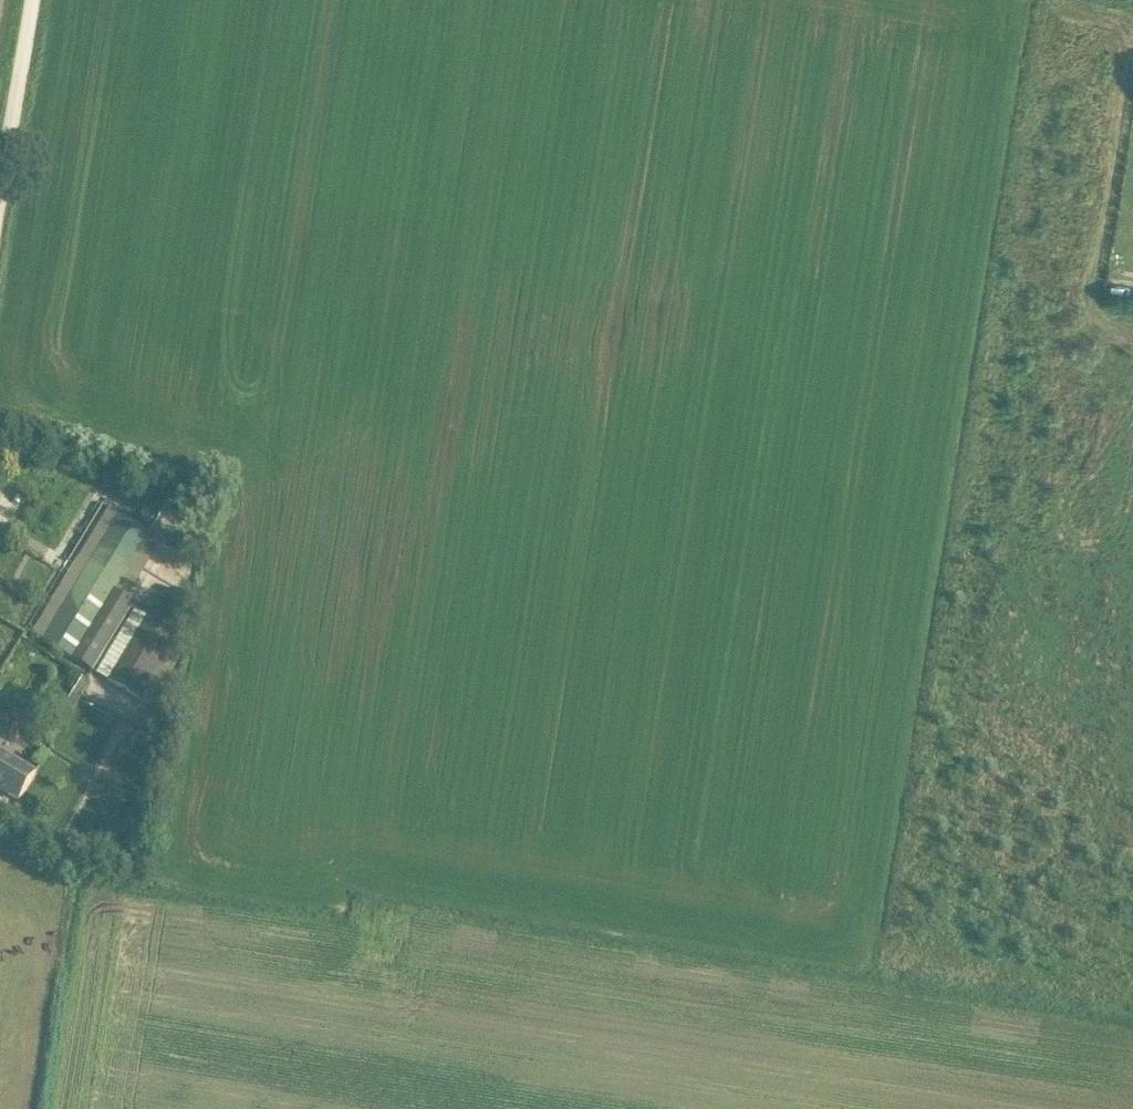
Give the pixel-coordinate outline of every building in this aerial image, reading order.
[(44,642),(119,688),(140,700),(182,631),(160,618),(116,590),(150,533),(120,515),(44,642)] [(19,801),(36,774),(0,753),(0,790),(19,801)]
